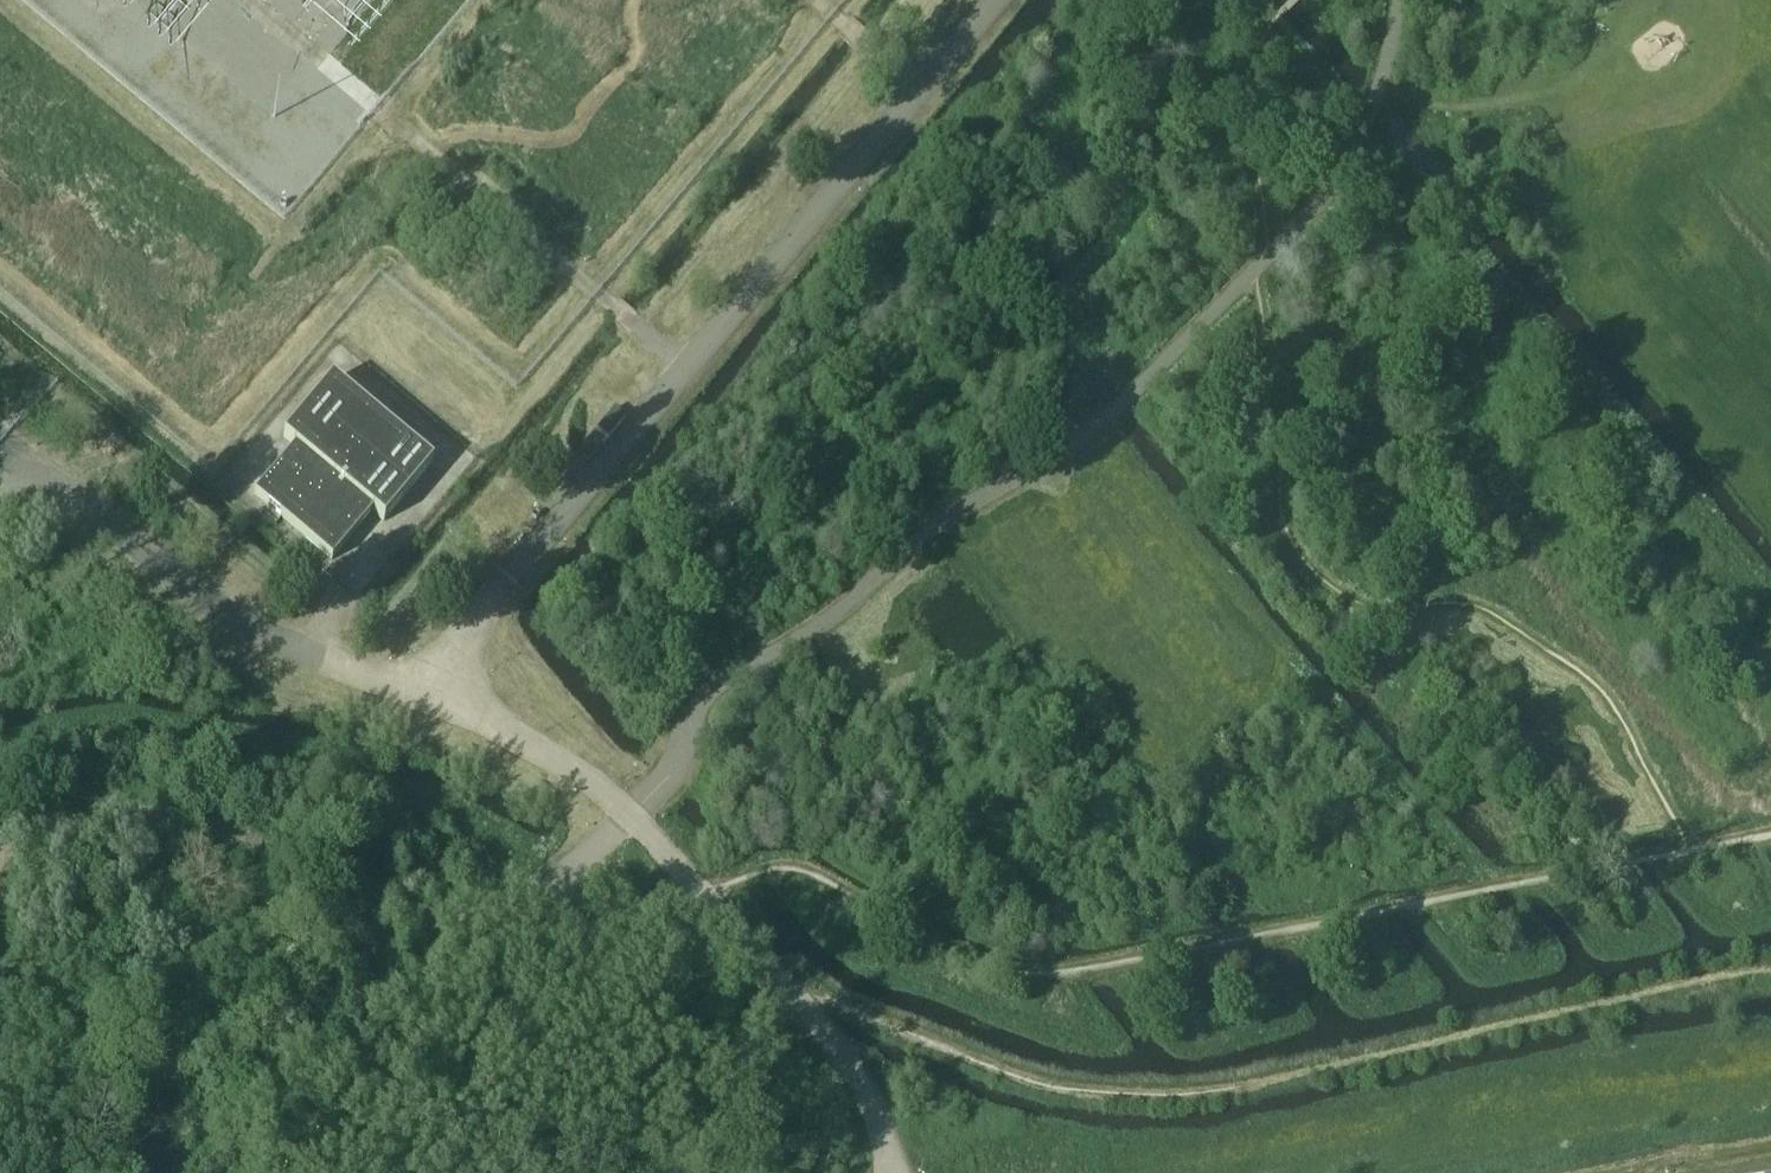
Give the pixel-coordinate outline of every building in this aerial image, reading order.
[(384,520),(433,461),(332,378),(283,437),(295,446),(254,494),(332,558),(372,510),(384,520)]
